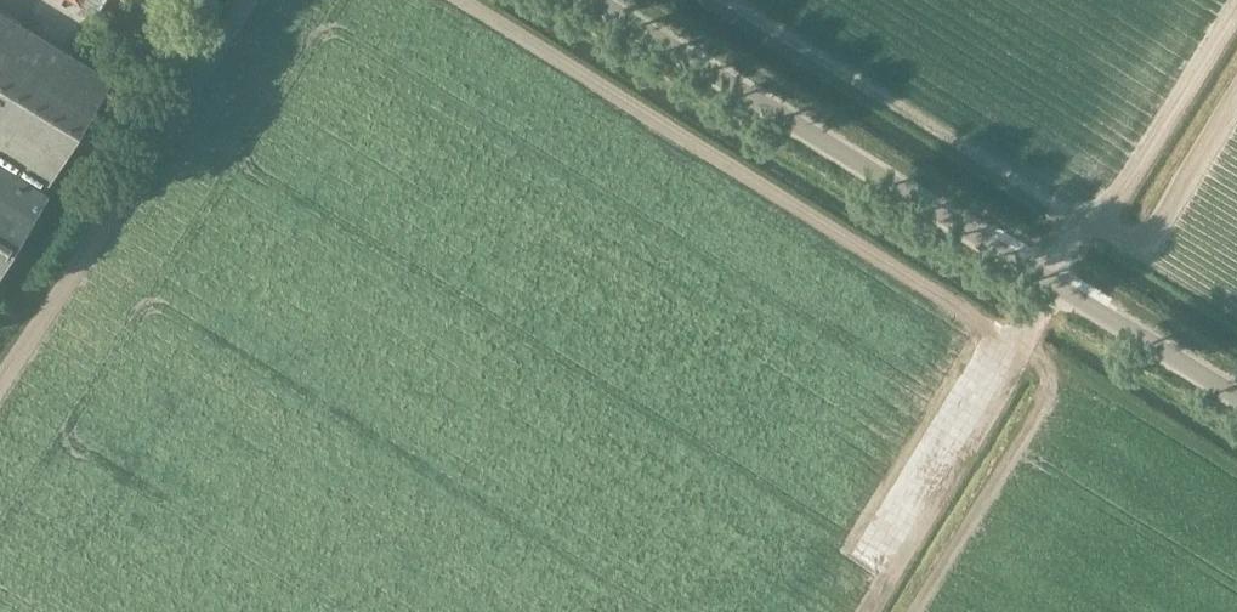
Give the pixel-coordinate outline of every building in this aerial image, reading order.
[(95,13),(103,0),(74,0),(95,13)] [(109,77),(0,10),(0,259),(43,190),(40,189),(109,77)]
